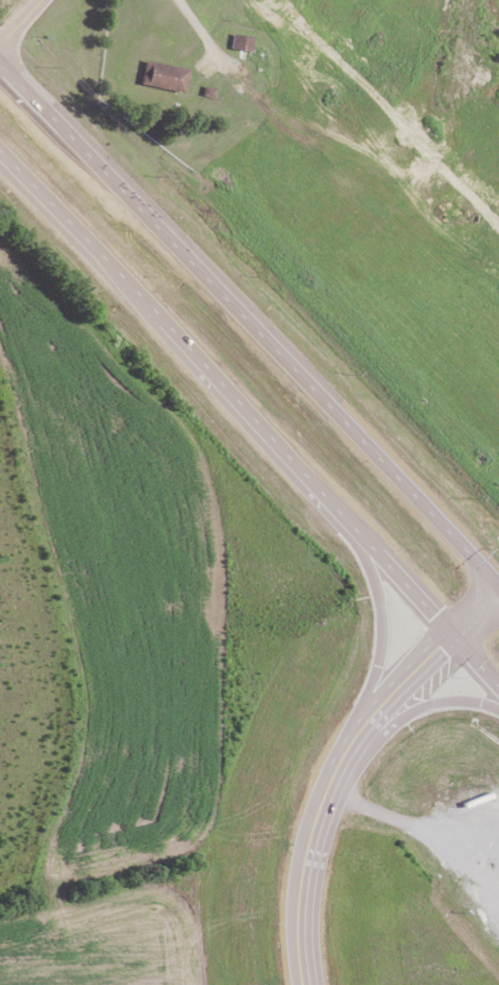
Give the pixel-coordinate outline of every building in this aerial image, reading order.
[(230,47),(251,49),(252,34),(231,33),(230,47)] [(140,82),(183,91),(188,67),(144,58),(140,82)]
